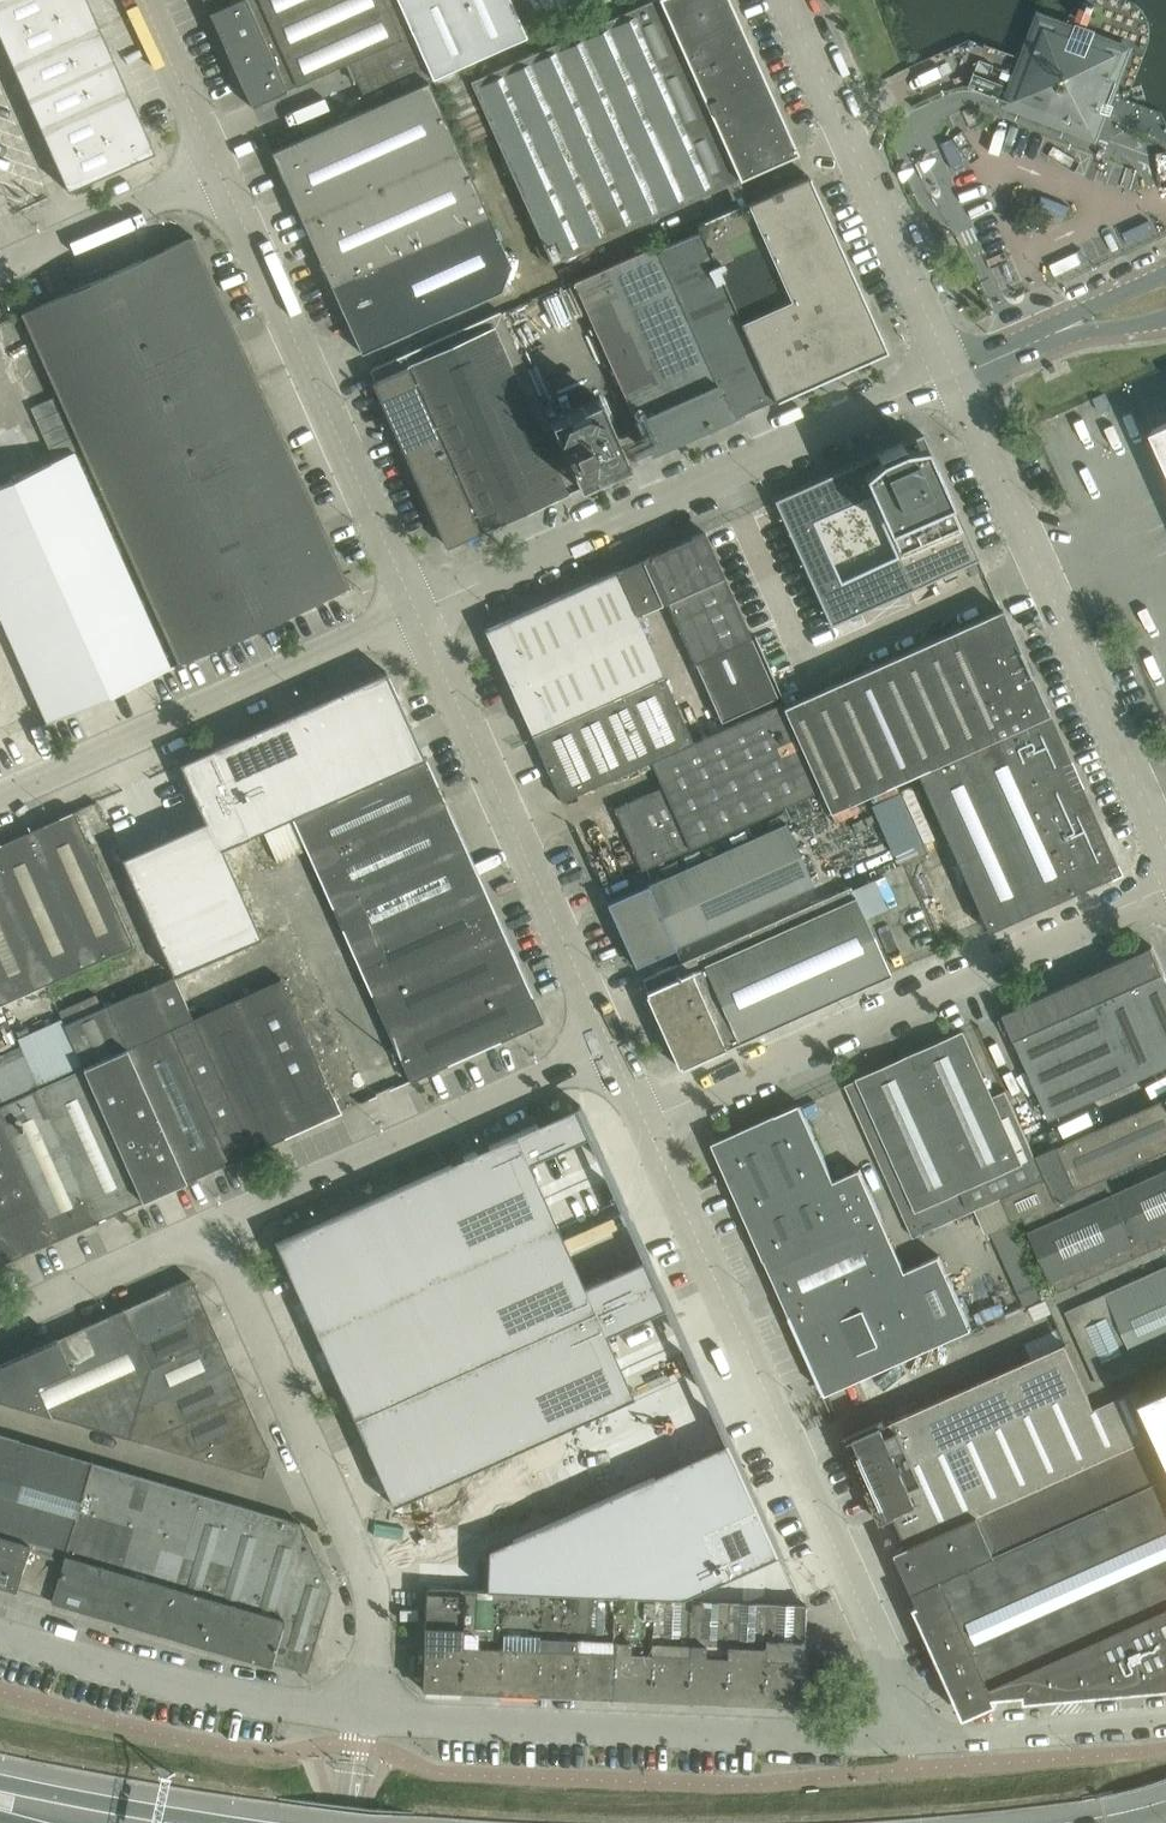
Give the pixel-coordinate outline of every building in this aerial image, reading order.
[(67,188),(68,191),(143,158),(142,157),(154,152),(152,146),(152,145),(147,133),(146,131),(88,0),(0,0),(0,38),(67,188)] [(511,0),(203,0),(251,107),(348,63),(368,107),(527,36),(511,0)] [(729,0),(650,0),(470,81),(475,91),(552,262),(797,152),(729,0)] [(530,21),(579,0),(521,0),(530,21)] [(1116,83),(1129,49),(1094,36),(1096,31),(1077,24),(1074,31),(1042,20),(1011,102),(1012,103),(1011,107),(1020,110),(1022,106),(1055,119),(1053,123),(1065,127),(1067,123),(1093,133),(1101,112),(1107,114),(1110,104),(1105,102),(1113,81),(1116,83)] [(434,82),(470,163),(479,159),(471,141),(489,133),(461,70),(434,82)] [(511,265),(488,215),(428,81),(271,152),(361,353),(501,290),(511,265)] [(861,294),(808,176),(808,175),(694,225),(700,236),(773,400),(774,400),(886,350),(871,318),(861,294)] [(773,400),(700,236),(659,254),(692,328),(732,418),(773,400)] [(349,586),(263,394),(193,237),(22,313),(179,663),(181,662),(180,661),(218,644),(219,645),(250,631),(249,630),(255,627),(256,628),(263,625),(310,604),(309,603),(347,586),(348,587),(349,586)] [(692,328),(659,254),(654,244),(573,280),(643,438),(621,447),(627,460),(649,450),(651,455),(732,419),(732,418),(692,328)] [(501,311),(371,370),(370,370),(375,381),(374,382),(447,546),(568,492),(567,491),(578,486),(550,421),(501,311)] [(550,421),(578,486),(579,487),(629,465),(627,460),(621,447),(600,398),(550,421)] [(41,463),(22,421),(0,430),(0,480),(41,463)] [(1153,431),(1165,461),(1165,425),(1153,431)] [(979,559),(923,433),(774,500),(830,626),(979,559)] [(47,722),(170,667),(74,452),(0,485),(0,618),(20,661),(47,722)] [(752,638),(704,531),(647,557),(616,571),(636,615),(667,601),(694,664),(752,638)] [(616,571),(484,630),(532,735),(663,676),(636,615),(616,571)] [(1119,872),(1001,609),(782,707),(819,791),(829,812),(916,773),(988,931),(1119,872)] [(204,821),(121,858),(174,976),(261,937),(242,893),(222,848),(249,836),(292,817),(425,758),(401,705),(386,671),(183,761),(179,763),(204,821)] [(819,791),(782,707),(780,701),(779,702),(772,686),(767,688),(761,672),(747,678),(754,695),(735,703),(741,719),(692,741),(649,761),(661,786),(613,807),(641,870),(819,791)] [(663,676),(532,735),(561,800),(649,761),(692,741),(663,676)] [(45,724),(31,691),(0,704),(0,743),(45,724)] [(425,759),(293,818),(410,1080),(544,1021),(543,1018),(542,1018),(425,759)] [(904,790),(874,800),(896,862),(926,851),(904,790)] [(89,812),(95,827),(105,823),(96,801),(77,809),(80,816),(89,812)] [(45,983),(89,964),(105,957),(134,944),(74,811),(0,845),(0,884),(45,983)] [(786,824),(607,904),(635,965),(813,886),(786,824)] [(1,1003),(45,983),(0,884),(0,999),(1,1003)] [(851,887),(643,980),(647,991),(646,991),(680,1068),(890,974),(851,887)] [(1153,946),(1004,1013),(1051,1119),(1165,1067),(1165,976),(1153,946)] [(252,1151),(193,1018),(174,976),(108,1006),(186,1180),(252,1151)] [(193,1018),(252,1151),(263,1146),(341,1111),(281,979),(263,987),(193,1018)] [(58,1009),(64,1023),(101,1006),(95,993),(58,1009)] [(20,1045),(1,1003),(0,999),(0,1054),(20,1045)] [(64,1025),(142,1200),(186,1180),(108,1006),(64,1025)] [(20,1045),(98,1219),(142,1200),(64,1025),(20,1045)] [(964,1031),(943,1040),(858,1078),(859,1079),(846,1085),(914,1237),(1002,1197),(1046,1179),(1035,1157),(1006,1091),(993,1096),(964,1031)] [(0,1054),(0,1118),(54,1239),(98,1219),(20,1045),(0,1054)] [(1035,1157),(1046,1179),(1056,1200),(1078,1190),(1106,1178),(1165,1151),(1165,1098),(1059,1146),(1035,1157)] [(835,1181),(802,1106),(801,1104),(777,1115),(777,1114),(714,1143),(766,1259),(791,1316),(825,1392),(826,1394),(973,1328),(940,1256),(907,1271),(861,1169),(835,1181)] [(365,1201),(275,1241),(275,1242),(302,1303),(310,1320),(324,1351),(332,1369),(352,1416),(353,1418),(379,1475),(387,1493),(392,1505),(634,1397),(606,1335),(665,1308),(666,1308),(662,1299),(648,1267),(644,1259),(643,1259),(584,1286),(529,1163),(587,1137),(588,1137),(589,1136),(586,1129),(576,1107),(365,1201)] [(11,1258),(54,1239),(0,1118),(0,1234),(11,1258)] [(1113,1195),(1134,1242),(1165,1228),(1165,1171),(1113,1195)] [(1078,1190),(1056,1200),(1046,1179),(1002,1197),(1012,1219),(1023,1214),(1057,1291),(1046,1296),(1067,1341),(1068,1341),(1097,1404),(1139,1387),(1150,1382),(1142,1365),(1101,1272),(1165,1243),(1165,1228),(1134,1242),(1113,1195),(1106,1178),(1078,1190)] [(1046,1296),(1013,1222),(991,1232),(1024,1305),(1046,1296)] [(0,1234),(0,1263),(11,1258),(0,1234)] [(1101,1272),(1142,1365),(1165,1354),(1165,1243),(1101,1272)] [(263,1476),(270,1453),(263,1438),(221,1344),(192,1278),(56,1339),(47,1344),(0,1364),(0,1399),(263,1476)] [(1028,1340),(1033,1354),(1066,1342),(1061,1328),(1028,1340)] [(1158,1429),(1143,1395),(1139,1387),(1097,1404),(1068,1341),(1067,1341),(1067,1342),(886,1424),(885,1421),(846,1439),(883,1520),(895,1514),(909,1544),(1158,1429)] [(1143,1395),(1165,1446),(1165,1384),(1143,1395)] [(909,1544),(896,1549),(914,1589),(1165,1477),(1165,1447),(1158,1429),(909,1544)] [(488,1549),(486,1589),(681,1598),(777,1555),(726,1442),(488,1549)] [(914,1589),(920,1603),(916,1605),(966,1716),(998,1701),(996,1697),(1025,1694),(1026,1699),(1165,1687),(1165,1477),(914,1589)] [(422,1688),(460,1690),(464,1590),(426,1588),(424,1643),(422,1688)] [(464,1590),(460,1690),(497,1691),(502,1591),(464,1590)] [(497,1691),(535,1693),(540,1592),(502,1591),(497,1691)] [(535,1693),(573,1695),(578,1594),(540,1592),(535,1693)] [(578,1594),(573,1695),(611,1696),(615,1596),(578,1594)] [(611,1696),(649,1698),(653,1597),(615,1596),(611,1696)] [(691,1599),(653,1597),(649,1698),(686,1699),(691,1599)] [(728,1600),(692,1599),(691,1599),(686,1699),(724,1701),(728,1600)] [(766,1602),(728,1600),(724,1701),(761,1703),(766,1602)] [(805,1604),(766,1602),(761,1703),(800,1704),(805,1604)]
